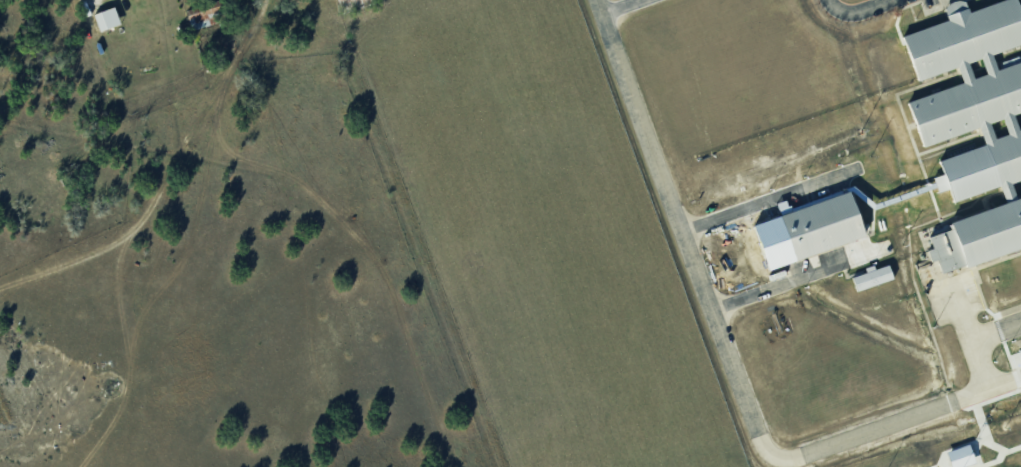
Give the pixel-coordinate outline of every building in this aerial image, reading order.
[(230,17),(224,0),(215,0),(187,9),(193,29),(230,17)] [(943,229),(946,238),(927,244),(931,256),(924,258),(926,266),(934,264),(939,280),(1020,252),(1020,199),(1012,202),(1008,190),(1020,186),(1020,133),(1014,135),(1010,122),(1020,118),(1020,64),(1015,66),(1013,62),(996,68),(998,75),(991,77),(986,60),(1020,48),(1020,41),(1009,4),(964,19),(960,7),(951,6),(943,9),(939,15),(943,26),(895,42),(911,87),(953,73),(958,88),(902,107),(918,155),(973,136),(978,150),(931,165),(936,180),(926,183),(932,199),(941,196),(949,208),(994,193),(999,210),(943,229)] [(94,13),(101,31),(123,23),(116,5),(94,13)] [(1020,55),(1000,61),(1002,67),(1020,61),(1020,57),(1020,55)] [(841,199),(857,245),(780,273),(763,226),(841,199)] [(847,283),(852,297),(889,285),(884,271),(847,283)] [(979,461),(972,443),(950,451),(956,466),(963,466),(979,461)]
